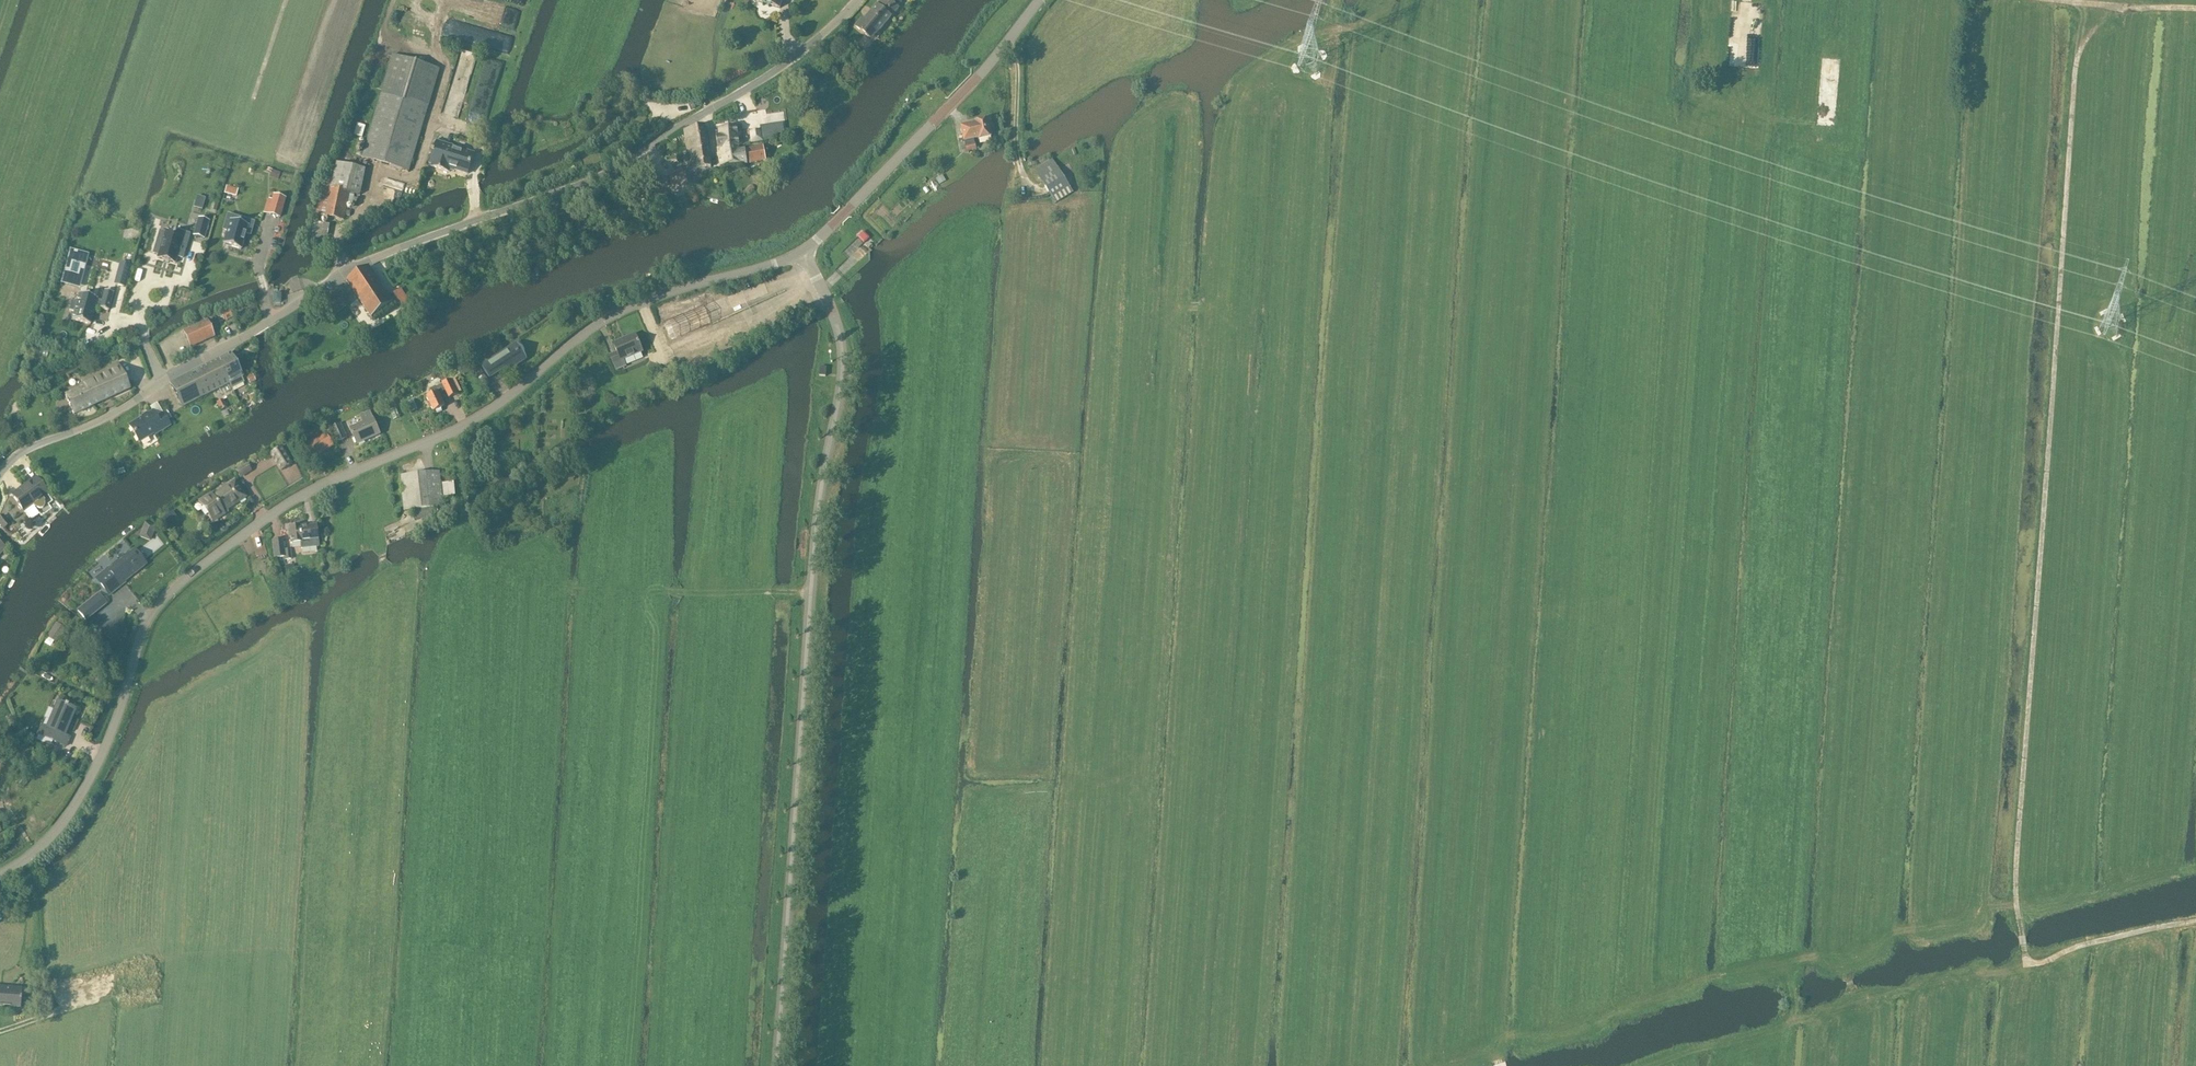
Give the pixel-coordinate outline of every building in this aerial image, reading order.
[(877,31),(878,31),(898,8),(897,7),(903,0),(881,0),(877,5),(876,4),(864,19),(863,17),(855,26),(869,38),(876,30),(877,31)] [(362,157),(365,158),(409,171),(439,69),(392,55),(362,157)] [(988,118),(975,121),(975,123),(962,125),(964,140),(978,137),(978,139),(992,136),(988,118)] [(718,148),(741,145),(738,125),(718,129),(719,135),(716,136),(718,148)] [(687,149),(708,146),(704,126),(684,129),(687,149)] [(751,142),(763,140),(761,129),(749,131),(751,142)] [(437,141),(432,158),(430,163),(432,164),(432,166),(449,172),(450,168),(468,174),(474,154),(449,146),(449,145),(437,141)] [(744,144),(741,145),(718,148),(719,153),(718,153),(720,165),(746,163),(766,160),(763,145),(744,149),(744,144)] [(976,144),(965,146),(966,148),(966,152),(977,150),(976,144)] [(711,166),(708,146),(687,149),(690,170),(711,166)] [(1055,203),(1073,192),(1055,164),(1037,175),(1055,203)] [(666,190),(683,185),(678,169),(661,173),(666,190)] [(272,170),(270,177),(278,179),(281,173),(272,170)] [(936,179),(940,185),(946,181),(943,175),(937,178),(936,179)] [(331,189),(325,217),(344,221),(350,193),(331,189)] [(268,214),(279,217),(285,199),(273,195),(268,214)] [(193,236),(204,239),(209,222),(198,218),(193,236)] [(226,219),(222,230),(227,232),(225,236),(224,242),(223,244),(241,249),(244,238),(245,234),(250,235),(252,227),(253,224),(254,222),(241,218),(240,223),(226,219)] [(168,263),(169,261),(175,263),(177,257),(182,258),(189,234),(178,231),(177,231),(174,230),(173,235),(159,231),(153,254),(158,255),(157,258),(164,260),(163,262),(164,262),(164,260),(168,261),(168,263)] [(858,237),(864,243),(870,238),(864,231),(858,237)] [(125,287),(131,265),(120,262),(114,284),(125,287)] [(371,317),(393,303),(369,266),(347,281),(371,317)] [(401,288),(393,293),(404,310),(412,305),(401,288)] [(72,320),(90,325),(95,306),(100,308),(108,311),(113,293),(105,290),(102,301),(97,300),(97,299),(79,294),(77,302),(72,301),(69,310),(74,312),(72,320)] [(329,318),(347,305),(338,293),(321,306),(329,318)] [(696,308),(686,312),(695,335),(699,333),(696,327),(703,324),(696,308)] [(683,314),(672,318),(680,336),(690,332),(683,314)] [(190,348),(213,337),(206,322),(183,332),(190,348)] [(714,322),(708,324),(713,336),(719,333),(714,322)] [(623,360),(642,352),(635,334),(613,343),(617,352),(610,355),(616,370),(626,366),(623,360)] [(674,335),(669,337),(673,348),(678,347),(674,335)] [(526,358),(522,352),(519,353),(513,345),(492,359),(490,354),(478,361),(489,378),(503,370),(505,372),(526,358)] [(217,360),(229,384),(232,388),(243,383),(241,378),(241,377),(229,354),(217,360)] [(181,408),(229,384),(217,360),(169,384),(181,408)] [(73,415),(129,389),(117,364),(81,381),(84,386),(64,395),(73,415)] [(246,377),(250,384),(256,381),(252,373),(246,377)] [(484,386),(488,383),(484,376),(479,379),(484,386)] [(449,398),(457,394),(451,380),(442,384),(443,384),(436,387),(430,390),(432,394),(426,397),(434,412),(445,406),(439,394),(445,390),(449,398)] [(420,382),(412,386),(415,391),(423,387),(420,382)] [(220,411),(227,407),(223,400),(216,403),(220,411)] [(154,434),(170,425),(162,413),(156,417),(152,411),(129,425),(139,442),(153,433),(154,434)] [(357,444),(380,434),(370,411),(360,416),(363,422),(350,428),(357,444)] [(338,441),(347,437),(340,423),(331,427),(338,441)] [(312,459),(333,446),(326,434),(305,447),(312,459)] [(281,470),(290,465),(279,447),(270,453),(281,470)] [(247,464),(236,471),(240,477),(251,470),(247,464)] [(439,471),(400,475),(404,511),(413,510),(414,520),(431,518),(431,513),(438,512),(437,507),(443,507),(439,471)] [(42,497),(46,493),(35,478),(12,495),(23,510),(32,504),(34,507),(35,506),(36,508),(39,508),(42,508),(44,505),(44,502),(43,501),(44,500),(42,497)] [(455,496),(454,482),(442,483),(444,497),(455,496)] [(222,511),(244,497),(235,483),(226,488),(224,485),(204,497),(205,498),(199,502),(211,521),(224,513),(222,511)] [(161,518),(167,527),(178,520),(172,511),(163,517),(161,518)] [(9,523),(3,515),(0,517),(0,525),(3,528),(9,523)] [(142,528),(140,533),(152,537),(156,527),(150,525),(147,523),(144,522),(143,526),(142,528)] [(290,544),(299,543),(300,549),(317,547),(315,525),(298,527),(298,526),(288,527),(290,544)] [(285,559),(291,559),(290,549),(283,550),(282,539),(272,540),(274,558),(284,556),(285,559)] [(133,550),(118,562),(118,561),(115,560),(112,563),(112,566),(107,571),(104,571),(97,576),(97,579),(109,595),(125,582),(124,581),(145,565),(133,550)] [(293,565),(285,565),(286,575),(294,575),(293,565)] [(56,643),(66,629),(56,623),(47,636),(56,643)] [(65,746),(69,737),(64,735),(75,710),(68,707),(68,705),(65,704),(65,705),(58,702),(47,728),(42,725),(38,735),(65,746)] [(21,989),(0,988),(0,1006),(19,1008),(21,989)]
